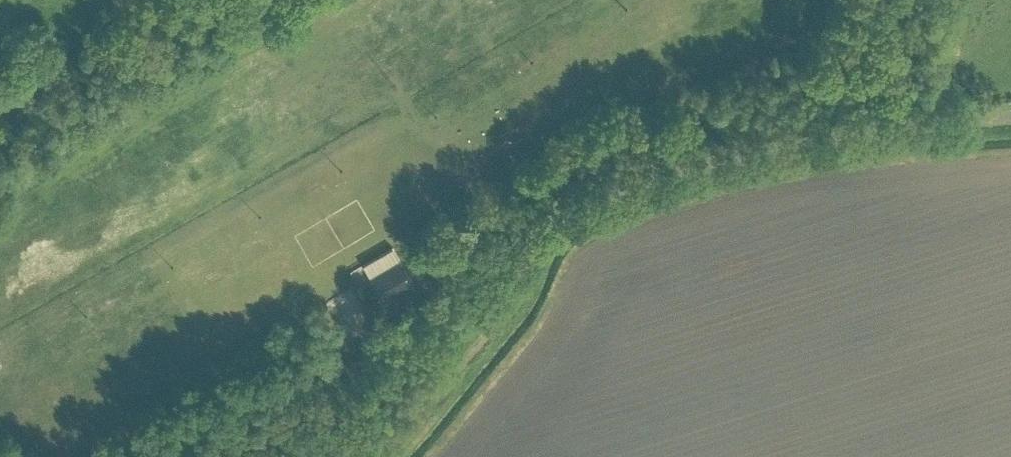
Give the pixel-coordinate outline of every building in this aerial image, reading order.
[(366,280),(378,272),(371,261),(359,269),(366,280)] [(385,297),(412,282),(401,261),(374,276),(385,297)] [(361,286),(346,292),(354,311),(369,304),(361,286)]
